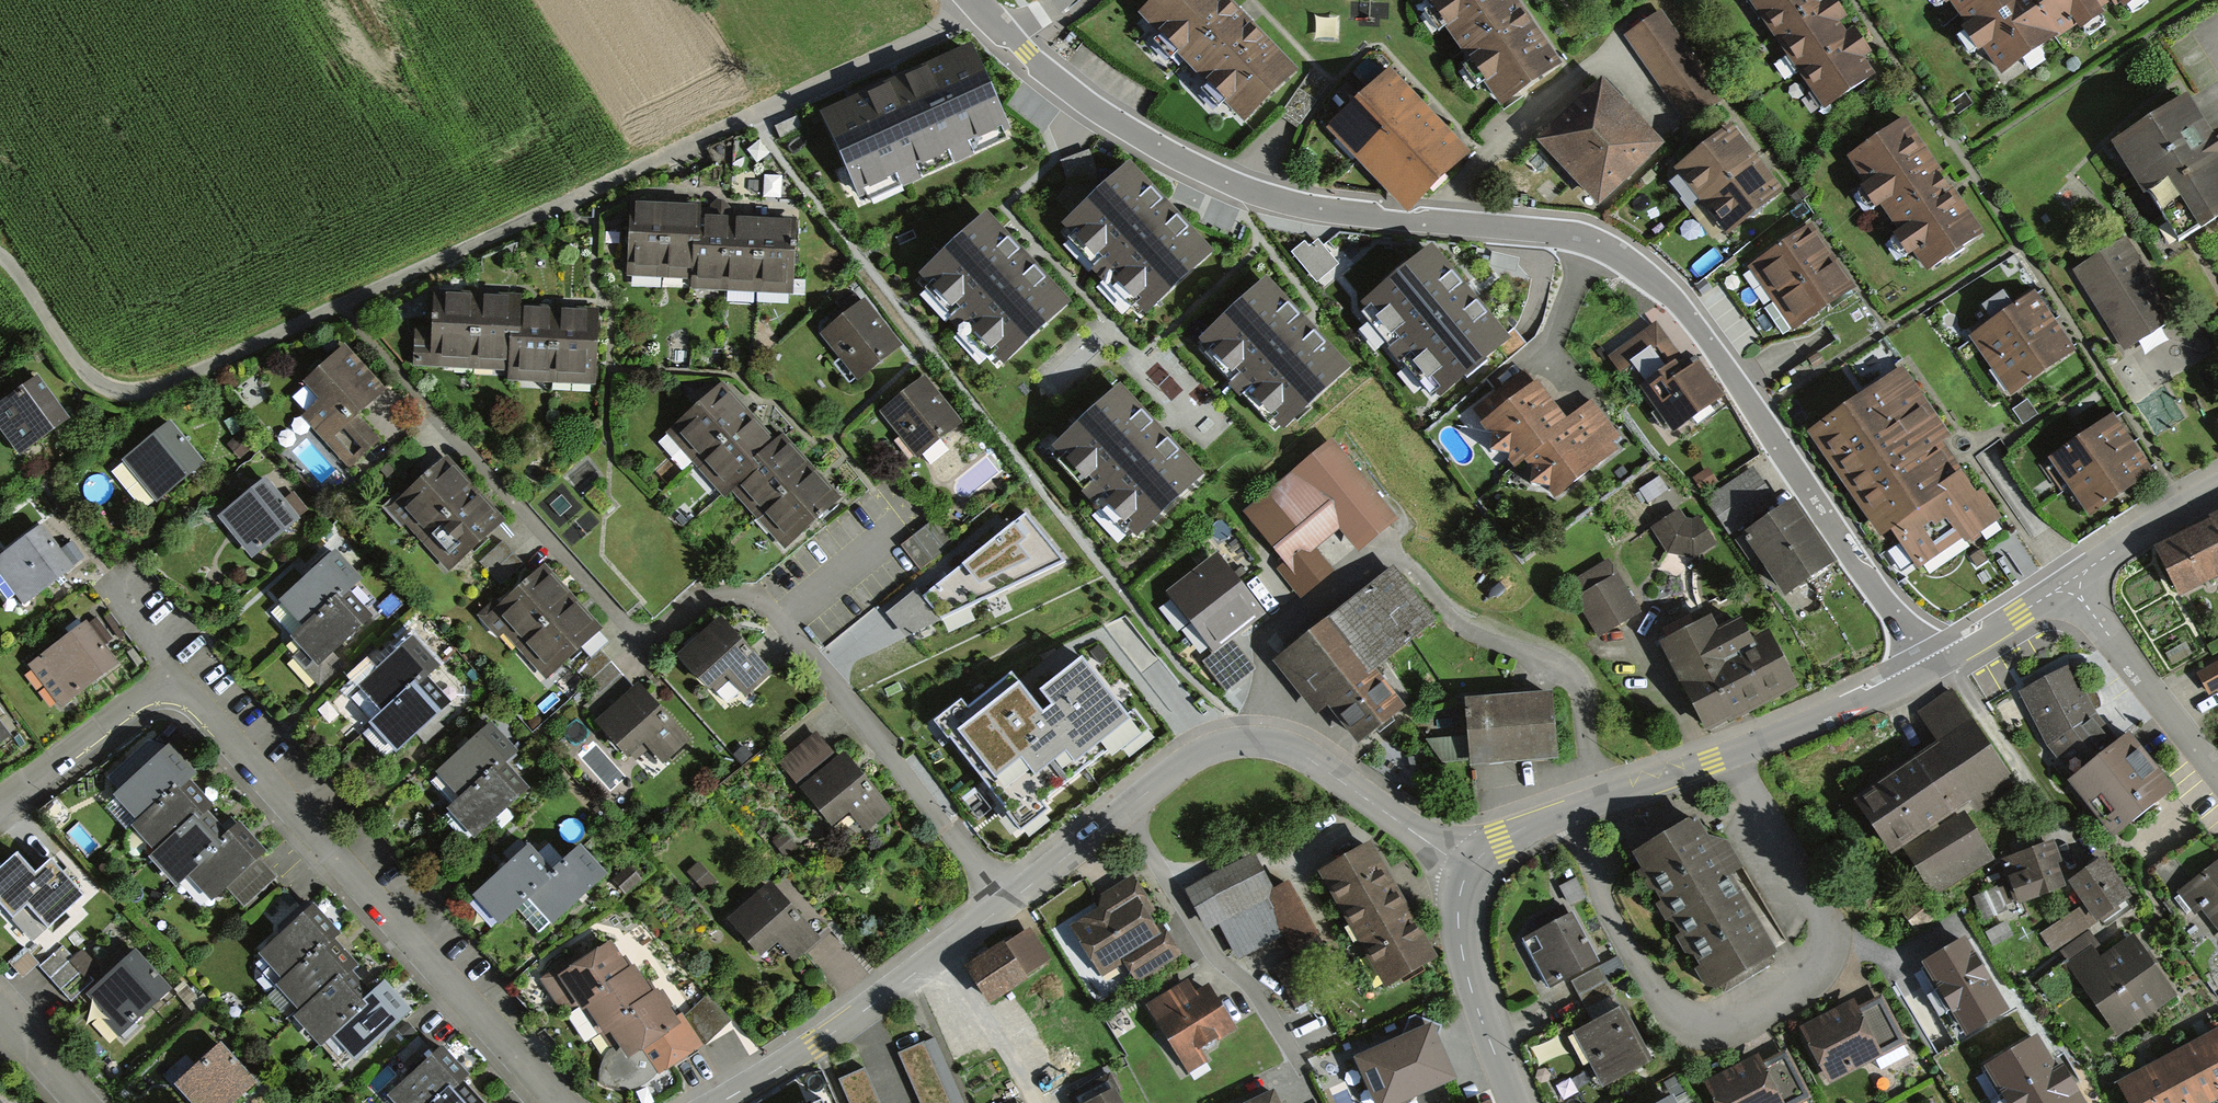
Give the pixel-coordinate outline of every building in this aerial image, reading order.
[(1139,12),(1239,121),(1288,76),(1218,0),(1152,0),(1139,12)] [(1496,98),(1550,60),(1507,0),(1426,0),(1496,98)] [(1824,98),(1870,66),(1848,37),(1823,1),(1822,0),(1754,0),(1824,98)] [(1998,71),(2112,0),(1954,0),(1998,71)] [(1683,120),(1716,97),(1656,13),(1623,36),(1683,120)] [(972,41),(821,110),(862,200),(1013,131),(972,41)] [(1328,125),(1409,206),(1468,148),(1444,123),(1410,88),(1387,66),(1328,125)] [(1538,142),(1594,198),(1653,140),(1597,84),(1538,142)] [(2217,218),(2217,140),(2188,93),(2112,140),(2146,193),(2150,190),(2182,240),(2217,218)] [(797,117),(774,127),(780,139),(802,129),(797,117)] [(1904,118),(1847,155),(1865,181),(1861,184),(1876,207),(1881,204),(1897,229),(1893,232),(1909,254),(1913,251),(1927,270),(1984,232),(1953,187),(1904,118)] [(1677,167),(1724,229),(1774,191),(1727,129),(1677,167)] [(1215,255),(1130,163),(1059,228),(1144,320),(1215,255)] [(700,201),(629,200),(628,276),(691,277),(692,240),(700,241),(700,214),(700,201)] [(1022,255),(984,213),(913,278),(998,371),(1069,306),(1022,255)] [(794,216),(700,214),(700,241),(692,240),(691,277),(691,289),(793,293),(794,216)] [(1811,222),(1748,265),(1791,328),(1854,285),(1827,246),(1811,222)] [(2125,236),(2073,270),(2124,349),(2176,316),(2125,236)] [(1487,355),(1512,337),(1432,242),(1361,302),(1366,308),(1361,312),(1389,345),(1387,347),(1399,361),(1402,358),(1431,392),(1437,387),(1441,392),(1464,373),(1469,375),(1488,359),(1487,355)] [(1307,324),(1267,279),(1195,344),(1280,437),(1351,372),(1307,324)] [(511,294),(434,291),(432,331),(415,330),(414,368),(508,372),(511,294)] [(599,312),(523,309),(524,294),(511,294),(508,372),(508,383),(596,386),(599,312)] [(864,297),(820,332),(857,379),(902,344),(864,297)] [(2030,297),(1973,335),(2008,387),(2065,349),(2030,297)] [(1658,320),(1609,355),(1620,371),(1627,366),(1673,429),(1723,394),(1698,358),(1689,364),(1658,320)] [(356,415),(386,389),(345,343),(303,378),(319,396),(301,412),(348,466),(378,440),(356,415)] [(1473,408),(1483,422),(1481,423),(1487,430),(1494,431),(1491,449),(1508,452),(1507,459),(1514,467),(1524,459),(1527,462),(1532,463),(1530,483),(1549,485),(1549,490),(1555,497),(1620,449),(1616,442),(1622,438),(1593,400),(1566,419),(1537,381),(1533,384),(1523,371),(1473,408)] [(920,377),(880,408),(912,450),(952,419),(920,377)] [(1892,377),(1811,431),(1876,528),(1889,519),(1916,559),(1984,514),(1892,377)] [(31,378),(0,401),(0,431),(16,453),(62,418),(31,378)] [(1165,431),(1123,385),(1052,450),(1137,542),(1208,477),(1165,431)] [(721,386),(669,430),(723,493),(774,449),(721,386)] [(2108,418),(2050,458),(2086,509),(2143,470),(2108,418)] [(170,419),(120,461),(155,502),(205,461),(170,419)] [(238,430),(225,444),(242,460),(255,446),(238,430)] [(1386,516),(1326,441),(1245,506),(1307,582),(1326,567),(1306,542),(1336,519),(1354,541),(1386,516)] [(780,444),(731,487),(779,541),(828,498),(780,444)] [(420,539),(475,488),(446,456),(417,482),(414,478),(384,506),(401,524),(404,522),(420,539)] [(1708,466),(1692,477),(1702,491),(1717,481),(1708,466)] [(1752,466),(1706,498),(1729,532),(1775,501),(1752,466)] [(267,476),(217,517),(252,559),(302,518),(267,476)] [(1660,476),(1640,489),(1648,502),(1668,488),(1660,476)] [(420,539),(449,570),(504,518),(475,488),(420,539)] [(1835,559),(1795,496),(1743,529),(1784,593),(1835,559)] [(2181,594),(2217,575),(2217,509),(2210,514),(2211,517),(2156,545),(2181,594)] [(1680,510),(1651,527),(1668,552),(1694,556),(1716,542),(1699,514),(1692,519),(1685,518),(1680,510)] [(1025,513),(921,596),(940,620),(1067,560),(1025,513)] [(932,517),(897,545),(914,567),(949,540),(932,517)] [(42,524),(0,555),(0,573),(23,605),(84,560),(71,542),(61,549),(42,524)] [(523,565),(502,541),(479,562),(500,586),(523,565)] [(326,549),(275,598),(301,624),(352,575),(326,549)] [(1217,553),(1164,595),(1213,656),(1233,640),(1266,614),(1217,553)] [(504,633),(516,646),(574,595),(544,562),(513,590),(508,585),(476,614),(499,638),(504,633)] [(1565,583),(1594,631),(1630,610),(1601,562),(1565,583)] [(1392,571),(1279,659),(1315,706),(1325,698),(1354,737),(1398,703),(1368,665),(1429,618),(1392,571)] [(341,587),(290,636),(301,648),(291,657),(315,682),(336,662),(326,651),(366,613),(341,587)] [(903,636),(940,620),(921,596),(914,588),(884,612),(903,636)] [(546,678),(603,627),(574,595),(516,646),(546,678)] [(1708,732),(1799,684),(1768,627),(1751,637),(1738,614),(1719,624),(1713,612),(1660,640),(1708,732)] [(721,615),(676,656),(713,695),(729,681),(745,698),(773,672),(721,615)] [(119,663),(86,620),(28,665),(60,707),(119,663)] [(1256,669),(1233,640),(1203,664),(1226,693),(1256,669)] [(397,645),(352,685),(376,712),(409,684),(422,672),(397,645)] [(613,663),(601,650),(569,679),(580,692),(613,663)] [(2208,695),(2217,689),(2217,659),(2195,672),(2208,695)] [(613,663),(580,692),(598,713),(631,684),(613,663)] [(2074,663),(2018,691),(2046,744),(2072,777),(2120,739),(2097,711),(2074,663)] [(960,709),(939,726),(1021,832),(1046,813),(1039,804),(1106,752),(1111,759),(1121,751),(1123,753),(1147,734),(1134,717),(1127,722),(1082,665),(1042,696),(1054,712),(1043,721),(1012,681),(966,717),(960,709)] [(433,711),(409,684),(376,712),(366,721),(391,749),(433,711)] [(637,684),(597,720),(634,761),(649,747),(663,763),(688,740),(637,684)] [(1935,744),(1856,798),(1893,852),(1932,825),(1969,800),(1975,807),(2015,780),(1952,689),(1915,715),(1935,744)] [(1545,694),(1466,697),(1468,738),(1419,739),(1432,761),(1548,756),(1545,694)] [(486,724),(435,770),(457,795),(499,759),(509,750),(486,724)] [(816,730),(778,763),(796,784),(834,751),(816,730)] [(2068,781),(2112,836),(2174,784),(2130,731),(2120,739),(2072,777),(2068,781)] [(163,745),(112,792),(136,818),(187,771),(163,745)] [(740,747),(733,754),(741,763),(748,757),(740,747)] [(843,750),(799,789),(832,825),(847,812),(866,833),(895,808),(843,750)] [(523,787),(499,759),(457,795),(446,806),(471,834),(523,787)] [(205,802),(181,776),(131,822),(156,848),(205,802)] [(223,831),(200,807),(149,856),(172,880),(223,831)] [(1932,895),(1994,858),(1966,810),(1904,846),(1932,895)] [(1693,817),(1634,851),(1713,987),(1771,954),(1693,817)] [(234,822),(184,868),(210,895),(223,882),(240,901),(269,874),(252,856),(259,850),(234,822)] [(782,827),(769,838),(784,856),(797,845),(782,827)] [(2001,858),(2018,903),(2068,885),(2060,863),(2064,862),(2056,838),(2001,858)] [(1368,842),(1318,870),(1382,983),(1431,955),(1368,842)] [(550,874),(529,848),(484,887),(511,917),(540,892),(555,879),(550,874)] [(550,874),(555,879),(540,892),(563,917),(608,879),(580,848),(550,874)] [(0,868),(0,903),(31,938),(81,895),(50,860),(35,873),(17,853),(0,868)] [(1249,856),(1185,889),(1204,924),(1214,919),(1234,955),(1282,930),(1292,950),(1313,939),(1284,883),(1267,892),(1249,856)] [(2127,899),(2132,896),(2105,856),(2069,880),(2085,903),(2039,933),(2052,952),(2100,920),(2104,925),(2132,906),(2127,899)] [(692,862),(685,868),(702,887),(709,881),(692,862)] [(2179,891),(2195,913),(2202,908),(2217,930),(2217,862),(2179,891)] [(623,867),(609,878),(622,893),(635,881),(623,867)] [(1106,903),(1069,925),(1097,973),(1123,958),(1134,976),(1175,952),(1159,925),(1154,928),(1140,905),(1145,902),(1130,877),(1100,894),(1106,903)] [(764,883),(727,915),(759,952),(775,939),(787,953),(809,934),(764,883)] [(306,904),(256,950),(281,978),(325,937),(331,931),(306,904)] [(1520,938),(1546,983),(1592,957),(1567,912),(1520,938)] [(1020,928),(964,965),(990,1004),(1046,966),(1020,928)] [(2118,1035),(2177,995),(2133,933),(2105,952),(2090,930),(2059,951),(2118,1035)] [(340,968),(347,961),(325,937),(281,978),(274,985),(296,1009),(340,968)] [(624,968),(604,940),(569,965),(565,959),(538,978),(561,1011),(575,1001),(624,968)] [(1921,966),(1963,1038),(2007,1013),(1964,941),(1921,966)] [(71,1000),(92,981),(63,949),(42,968),(71,1000)] [(1611,956),(1570,979),(1588,1011),(1614,996),(1605,980),(1620,972),(1611,956)] [(136,958),(93,997),(125,1032),(168,993),(136,958)] [(1294,960),(1273,971),(1291,1005),(1312,994),(1294,960)] [(604,1022),(648,992),(629,965),(624,968),(575,1001),(595,1029),(604,1022)] [(322,1033),(365,994),(340,968),(296,1009),(292,1012),(316,1039),(322,1033)] [(348,1062),(404,1010),(378,982),(365,994),(322,1033),(348,1062)] [(1184,983),(1146,1006),(1185,1068),(1200,1058),(1193,1048),(1228,1026),(1203,986),(1190,994),(1184,983)] [(648,992),(604,1022),(626,1053),(638,1044),(673,1020),(651,990),(648,992)] [(1876,994),(1801,1029),(1823,1078),(1899,1043),(1876,994)] [(673,1020),(638,1044),(658,1073),(699,1044),(726,1020),(703,997),(679,1016),(673,1020)] [(1615,1007),(1570,1032),(1600,1086),(1645,1061),(1615,1007)] [(1351,1057),(1372,1102),(1383,1102),(1449,1073),(1427,1023),(1351,1057)] [(2118,1082),(2130,1102),(2208,1102),(2217,1097),(2217,1025),(2118,1082)] [(895,1052),(918,1102),(950,1102),(922,1040),(895,1052)] [(2006,1102),(2073,1102),(2035,1040),(1986,1070),(2006,1102)] [(247,1081),(212,1045),(173,1081),(194,1102),(223,1102),(247,1081)] [(438,1047),(385,1096),(391,1102),(429,1102),(455,1080),(462,1073),(438,1047)] [(1806,1095),(1781,1048),(1707,1087),(1715,1102),(1790,1102),(1806,1095)] [(860,1067),(833,1080),(844,1102),(877,1102),(860,1067)] [(1108,1077),(1068,1098),(1071,1102),(1122,1102),(1108,1077)] [(455,1080),(429,1102),(476,1102),(455,1080)] [(1245,1102),(1275,1102),(1270,1092),(1245,1102)]
